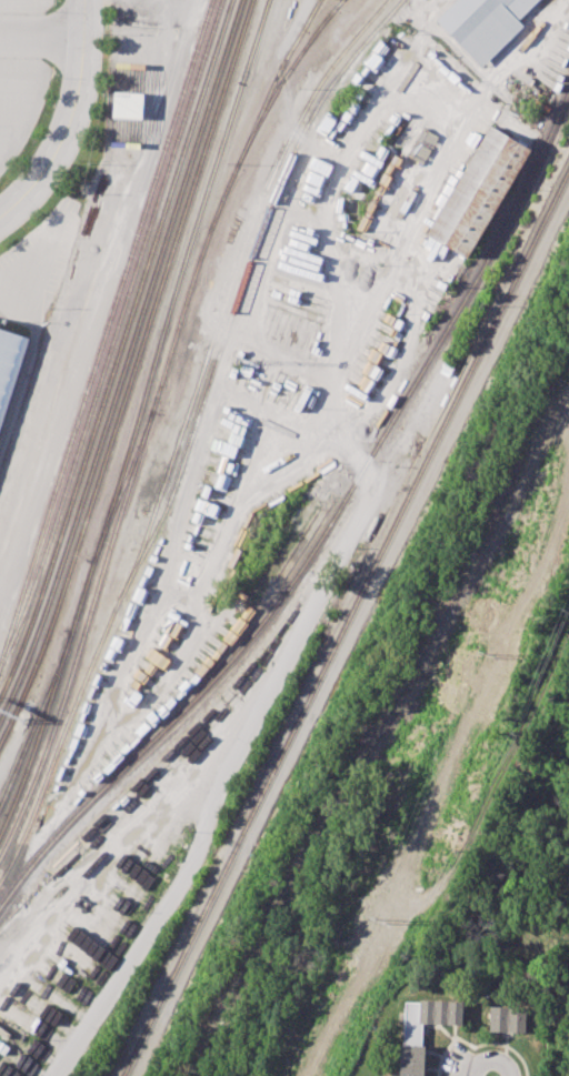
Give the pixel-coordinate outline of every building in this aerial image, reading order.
[(436,20),(456,0),(538,0),(518,20),(523,26),(481,67),(436,20)] [(142,93),(113,92),(112,117),(141,118),(142,93)] [(490,125),(426,233),(472,261),(537,154),(490,125)] [(427,161),(436,134),(421,129),(412,156),(427,161)] [(30,338),(0,328),(0,430),(30,338)] [(423,1045),(422,1075),(398,1075),(399,1044),(403,1045),(405,1003),(419,1003),(419,999),(462,1000),(461,1025),(421,1024),(420,1045),(423,1045)] [(490,1006),(526,1007),(525,1034),(489,1033),(490,1006)]
